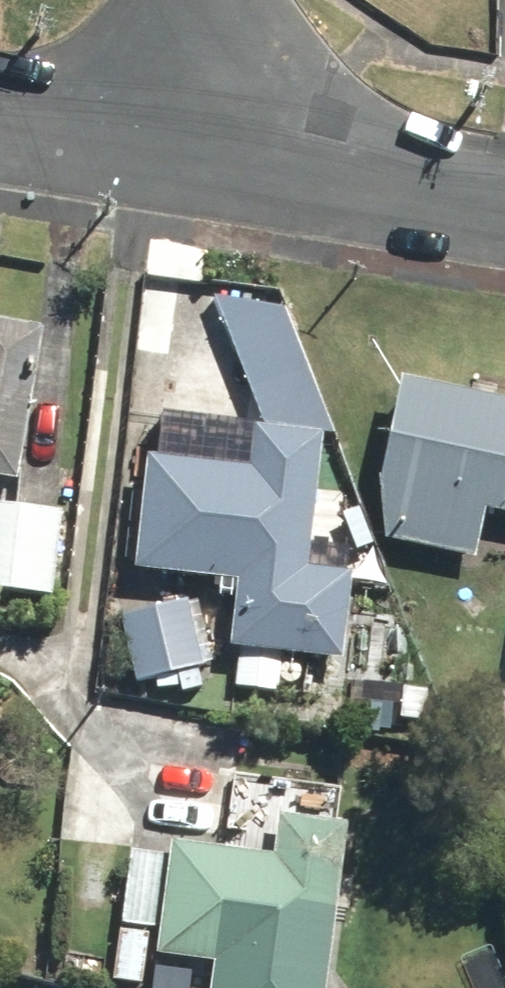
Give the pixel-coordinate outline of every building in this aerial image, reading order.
[(7,484),(16,413),(7,412),(10,373),(20,374),(24,329),(0,327),(0,483),(7,484)] [(281,333),(239,331),(238,393),(303,394),(281,333)] [(366,508),(374,548),(396,551),(465,562),(473,519),(504,524),(504,415),(379,394),(366,508)] [(338,516),(301,513),(306,435),(240,431),(237,476),(131,469),(123,580),(221,587),(217,652),(234,653),(232,692),(272,695),(274,663),(336,667),(342,580),(296,577),(298,552),(335,555),(338,516)] [(0,512),(0,597),(50,599),(54,514),(0,512)] [(185,605),(111,622),(127,688),(200,671),(185,605)] [(72,757),(64,842),(122,846),(111,987),(121,987),(142,987),(143,968),(201,973),(199,987),(320,987),(336,786),(187,775),(193,741),(98,723),(91,760),(72,757)]
